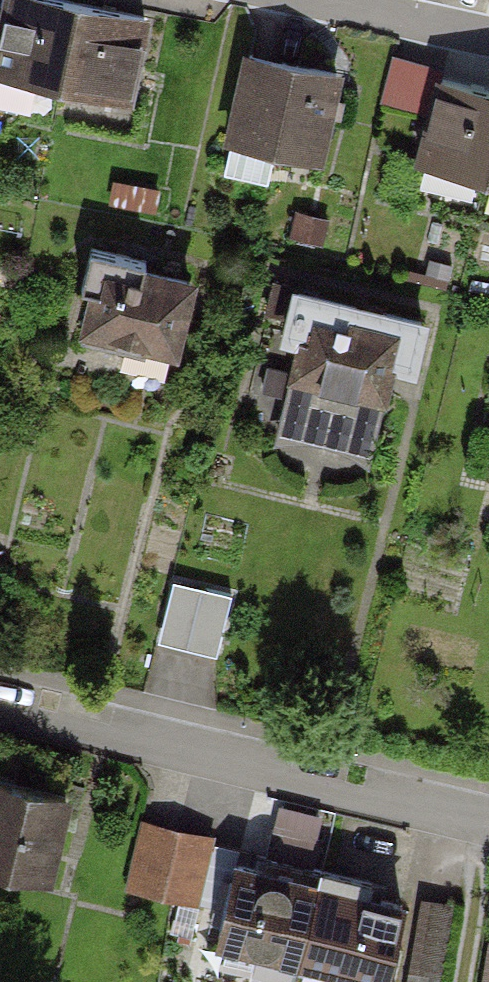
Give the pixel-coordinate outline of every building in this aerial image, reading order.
[(52,0),(12,0),(0,55),(0,79),(124,106),(143,20),(52,0)] [(391,99),(426,105),(437,49),(402,43),(391,99)] [(335,75),(252,56),(225,168),(267,178),(275,146),(316,155),(335,75)] [(436,68),(416,151),(488,168),(488,80),(436,68)] [(189,302),(83,275),(64,350),(170,377),(189,302)] [(393,350),(297,328),(272,440),(368,461),(393,350)] [(0,799),(0,888),(46,899),(65,814),(0,799)] [(207,860),(137,845),(123,910),(194,925),(207,860)] [(229,881),(211,960),(306,981),(382,981),(396,919),(229,881)] [(415,963),(442,969),(459,899),(432,893),(415,963)]
